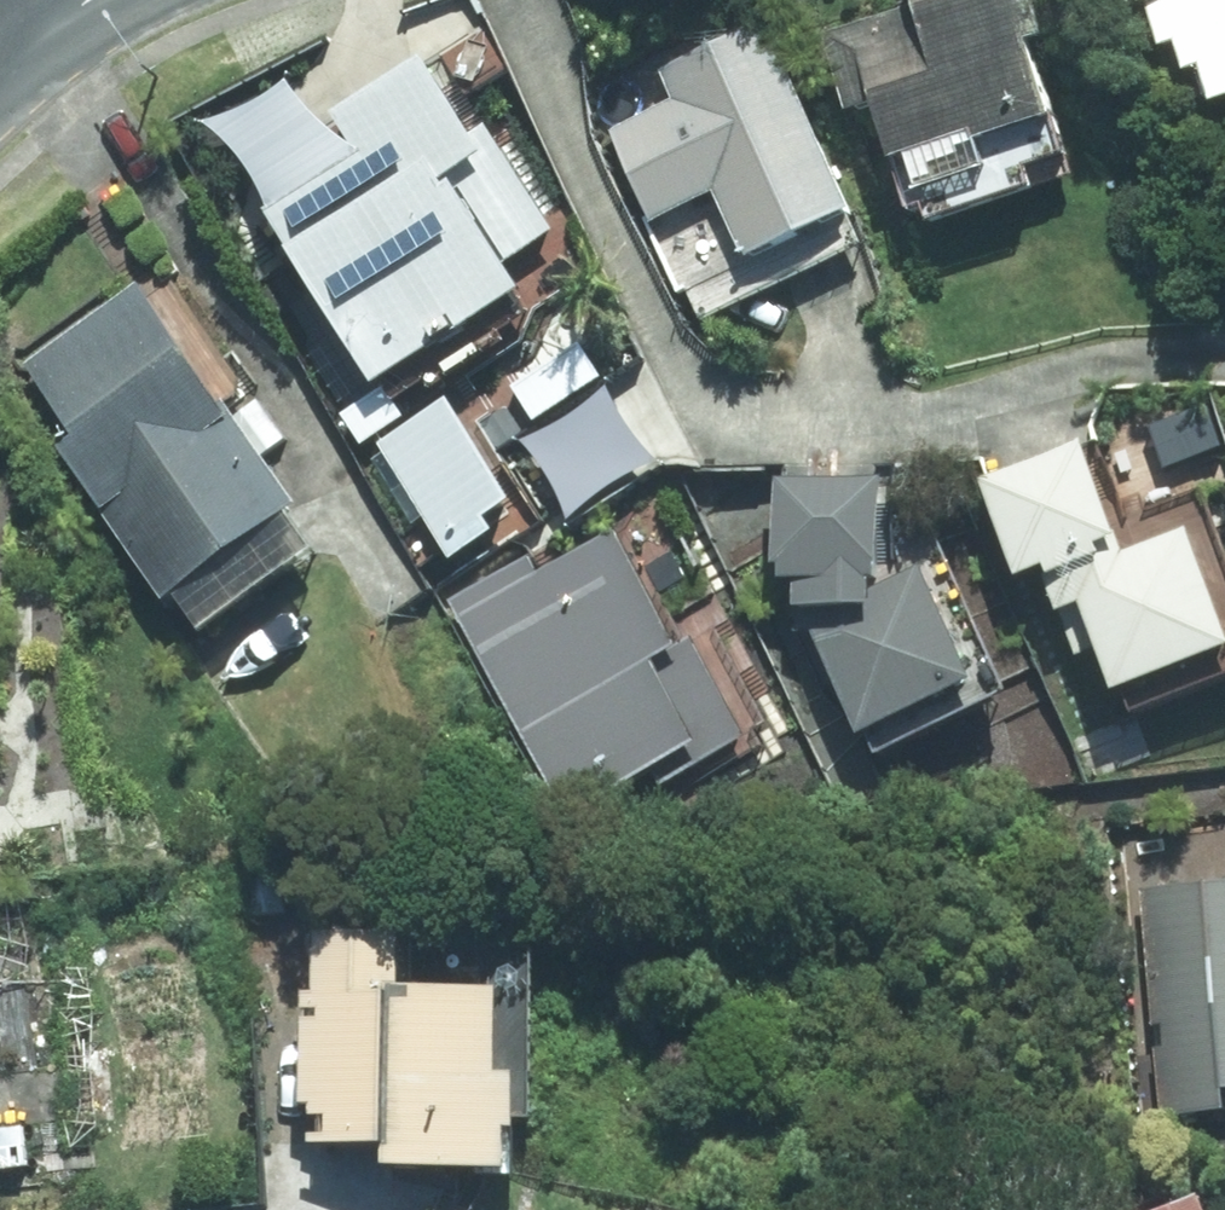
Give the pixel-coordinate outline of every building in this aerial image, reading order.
[(921,14),(830,46),(861,132),(884,123),(923,231),(1082,175),(1042,65),(1058,59),(1036,0),(916,0),(921,14)] [(1160,25),(1169,22),(1186,72),(1207,64),(1218,94),(1224,92),(1224,0),(1152,0),(1160,25)] [(866,233),(766,22),(663,72),(678,102),(615,133),(664,235),(726,203),(764,283),(866,233)] [(370,165),(278,220),(396,410),(547,316),(519,273),(564,245),(494,131),(478,142),(433,69),(345,123),(370,165)] [(319,527),(144,290),(33,370),(95,457),(76,471),(187,623),(319,527)] [(639,393),(612,343),(558,374),(586,423),(639,393)] [(453,411),(383,453),(460,581),(504,557),(496,543),(522,527),(453,411)] [(1211,551),(1146,577),(1099,457),(1001,495),(1044,605),(1061,599),(1089,669),(1117,658),(1142,720),(1224,688),(1224,587),(1211,551)] [(911,595),(908,496),(796,500),(799,591),(804,591),(806,607),(820,608),(820,627),(812,627),(813,652),(837,703),(853,696),(886,766),(1003,711),(943,587),(908,604),(908,595),(911,595)] [(615,528),(461,608),(590,853),(757,760),(687,626),(673,634),(615,528)] [(296,917),(292,868),(250,871),(255,919),(296,917)] [(1144,890),(1164,1118),(1224,1112),(1224,883),(1144,890)] [(426,987),(428,937),(330,935),(329,990),(316,990),(314,1105),(328,1105),(328,1146),(405,1147),(405,1167),(529,1169),(530,1130),(543,1130),(544,1073),(526,1073),(528,989),(426,987)] [(29,1169),(25,1124),(0,1126),(0,1171),(29,1169)] [(1217,1192),(1162,1209),(1223,1209),(1217,1192)]
